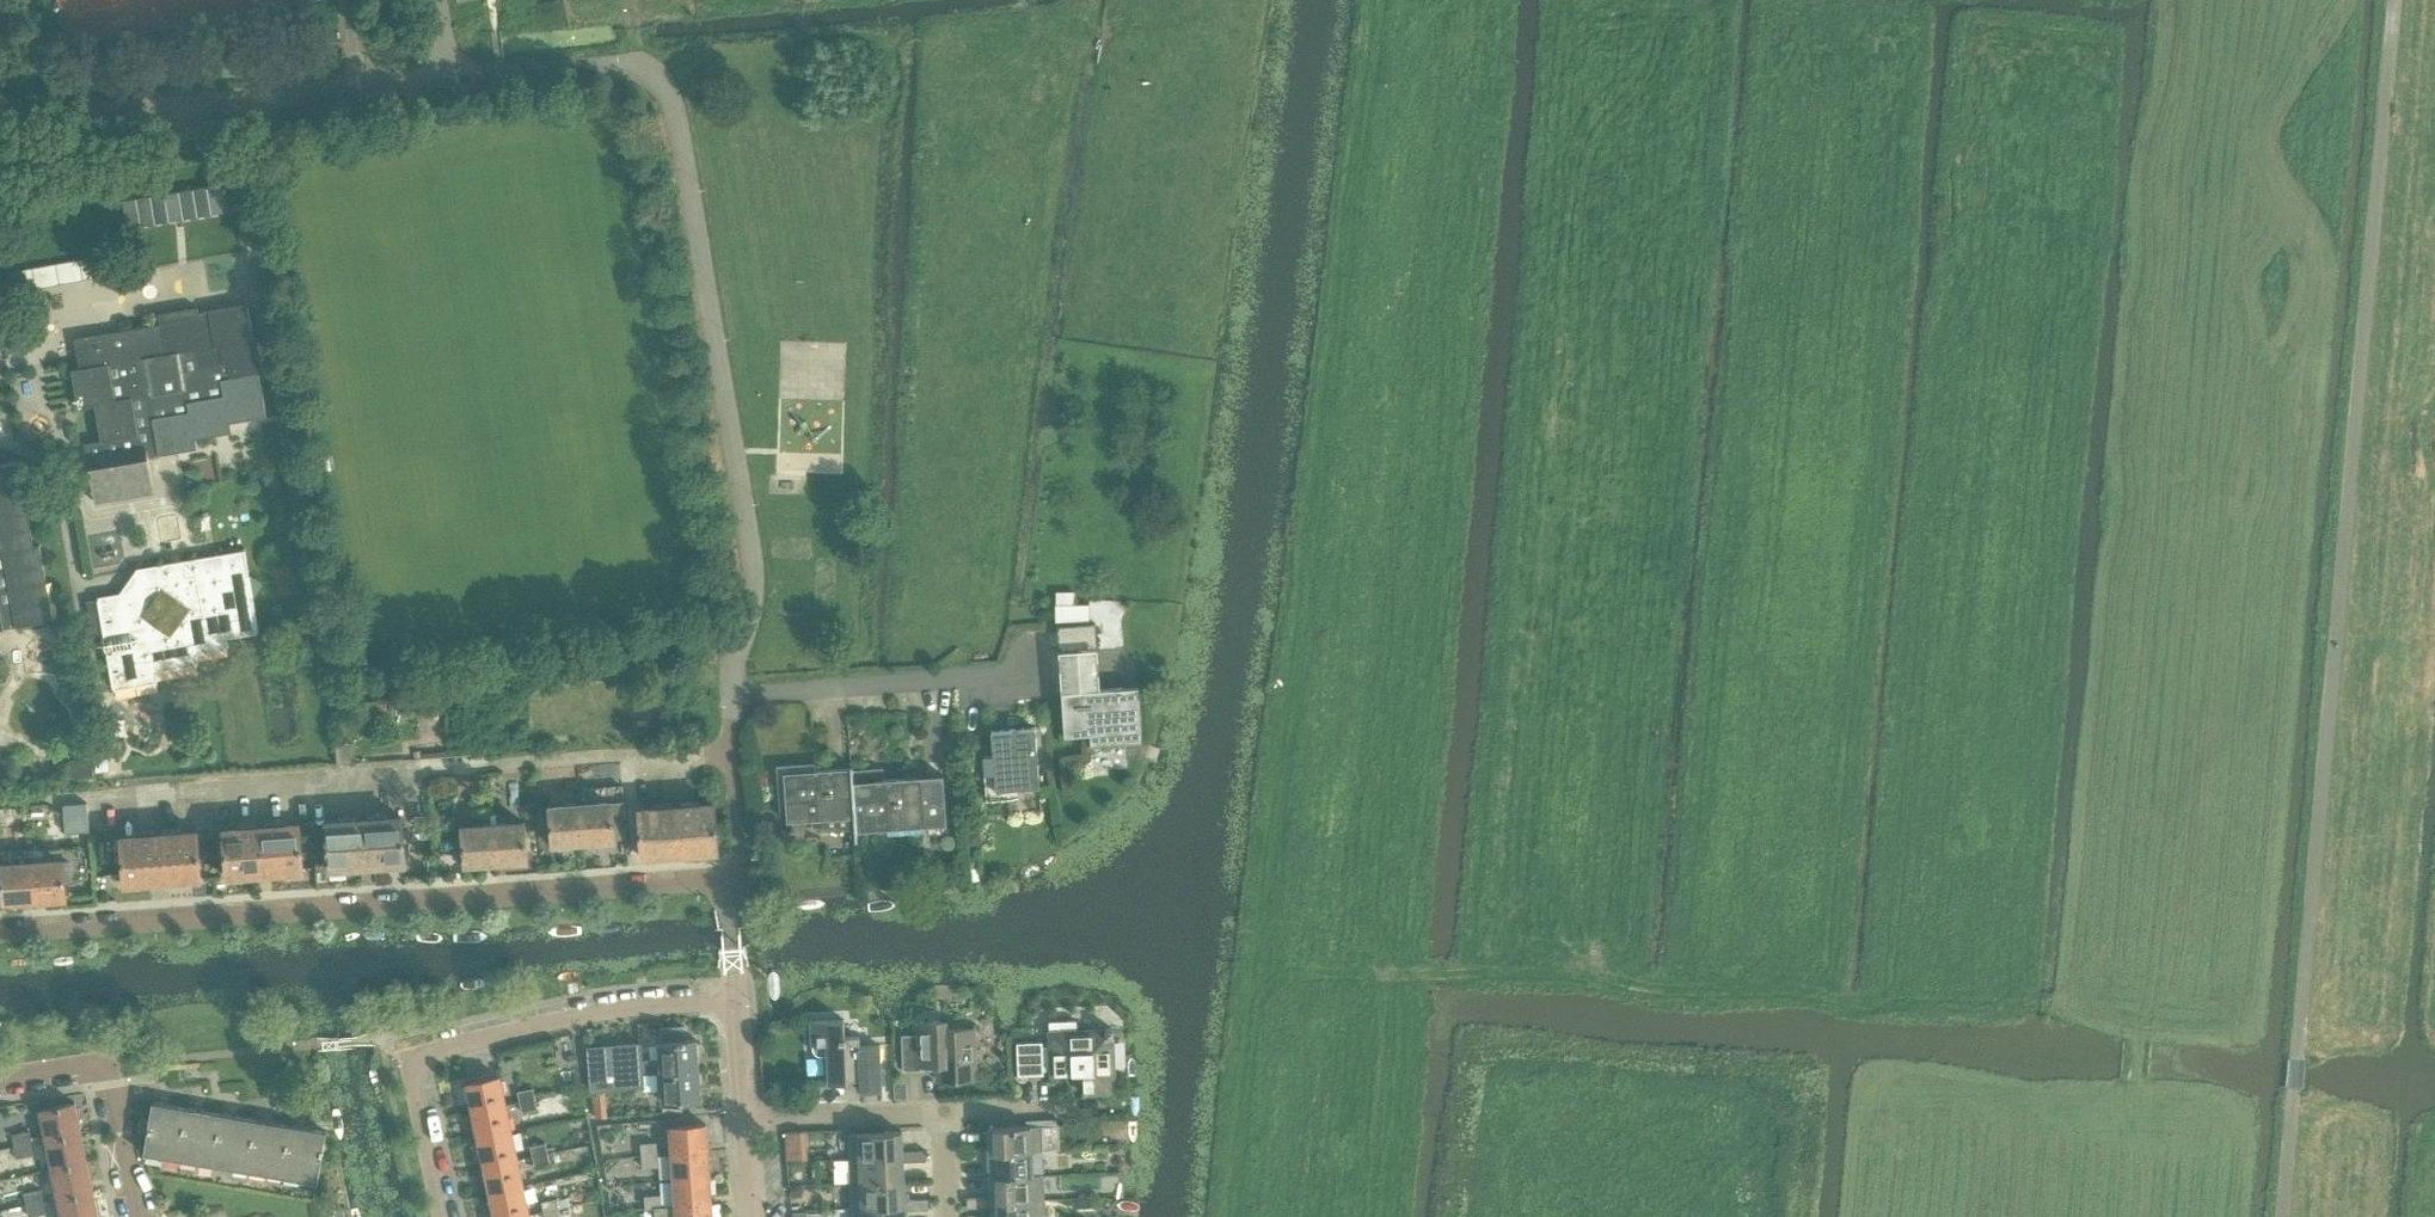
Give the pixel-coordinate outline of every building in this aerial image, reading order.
[(221,184),(122,200),(126,228),(175,220),(183,219),(225,212),(221,184)] [(230,420),(267,413),(259,371),(264,371),(258,335),(253,336),(247,301),(198,310),(197,305),(159,312),(160,322),(109,331),(75,337),(80,367),(76,367),(72,368),(78,407),(96,404),(102,439),(85,442),(85,445),(87,450),(87,455),(92,481),(95,495),(154,484),(149,455),(154,454),(178,450),(198,446),(196,436),(232,429),(230,420)] [(54,619),(40,544),(35,545),(19,461),(0,465),(0,629),(54,619)] [(98,596),(106,635),(100,644),(108,650),(115,687),(115,689),(117,689),(116,686),(159,678),(159,681),(161,681),(158,667),(199,660),(200,663),(201,663),(198,649),(229,644),(229,647),(231,647),(228,633),(259,627),(260,631),(261,631),(254,594),(263,582),(250,573),(245,545),(244,545),(245,548),(209,554),(197,556),(160,563),(159,560),(158,560),(159,567),(152,568),(153,575),(150,579),(148,583),(140,584),(142,591),(100,599),(100,596),(98,596)] [(98,599),(87,601),(93,636),(104,634),(98,599)] [(1055,604),(1055,622),(1090,622),(1089,604),(1055,604)] [(1057,625),(1057,629),(1059,650),(1093,647),(1097,647),(1095,623),(1057,625)] [(1122,688),(1061,692),(1064,736),(1125,732),(1141,731),(1138,687),(1122,688)] [(349,708),(334,711),(336,722),(352,718),(349,708)] [(992,754),(983,754),(984,771),(994,770),(995,791),(1010,790),(1016,789),(1039,788),(1035,727),(991,730),(992,754)] [(108,748),(93,749),(94,757),(95,772),(98,772),(110,771),(108,748)] [(92,758),(68,759),(69,778),(93,776),(92,758)] [(816,827),(854,829),(855,831),(851,767),(783,772),(787,822),(811,820),(811,827),(816,827)] [(853,782),(852,782),(856,831),(878,830),(878,835),(888,835),(947,835),(946,825),(943,775),(920,776),(917,776),(917,772),(904,773),(905,778),(882,780),(881,767),(852,769),(853,782)] [(766,770),(756,771),(756,782),(766,781),(766,770)] [(611,801),(580,803),(583,843),(627,839),(625,816),(612,817),(611,801)] [(87,802),(63,804),(65,833),(88,831),(87,802)] [(714,803),(674,806),(678,854),(718,851),(714,803)] [(583,843),(580,804),(549,806),(552,845),(583,843)] [(674,806),(638,809),(642,857),(678,854),(674,806)] [(402,816),(361,819),(364,867),(405,864),(402,816)] [(361,819),(325,821),(329,869),(364,867),(361,819)] [(524,822),(493,824),(495,863),(527,861),(524,822)] [(299,823),(261,826),(264,874),(303,871),(299,823)] [(495,863),(493,824),(462,826),(465,866),(495,863)] [(264,874),(261,826),(223,829),(226,877),(264,874)] [(197,831),(156,834),(159,882),(200,879),(197,831)] [(968,845),(979,845),(979,833),(967,833),(968,845)] [(156,834),(120,837),(124,884),(159,882),(156,834)] [(45,861),(31,862),(34,901),(65,899),(64,880),(88,878),(86,857),(85,857),(85,859),(81,859),(80,849),(45,851),(45,861)] [(978,857),(966,858),(968,881),(979,880),(978,857)] [(33,877),(31,862),(0,864),(3,903),(34,901),(33,877)] [(811,1020),(812,1049),(814,1053),(819,1055),(827,1055),(829,1083),(859,1082),(860,1091),(881,1090),(879,1044),(859,1045),(859,1036),(844,1036),(844,1019),(811,1020)] [(1017,1042),(1018,1075),(1043,1074),(1043,1070),(1050,1070),(1051,1074),(1072,1073),(1072,1069),(1082,1069),(1083,1093),(1115,1092),(1111,1028),(1076,1029),(1076,1019),(1049,1021),(1050,1045),(1042,1045),(1042,1041),(1017,1042)] [(918,1034),(901,1035),(902,1071),(921,1070),(937,1069),(937,1080),(976,1079),(974,1028),(937,1029),(936,1021),(918,1021),(918,1034)] [(659,1058),(641,1059),(641,1067),(641,1072),(697,1069),(696,1056),(701,1055),(700,1043),(695,1044),(695,1039),(684,1040),(683,1026),(660,1027),(661,1041),(657,1042),(659,1058)] [(591,1089),(628,1086),(627,1068),(641,1067),(641,1059),(639,1042),(588,1046),(591,1089)] [(641,1067),(627,1068),(628,1086),(643,1085),(661,1084),(662,1101),(700,1098),(699,1085),(703,1085),(702,1073),(698,1073),(697,1069),(641,1072),(641,1067)] [(500,1079),(467,1086),(473,1113),(506,1106),(500,1079)] [(895,1097),(906,1097),(906,1082),(895,1082),(895,1097)] [(517,1093),(519,1103),(535,1100),(532,1090),(517,1093)] [(535,1100),(519,1103),(522,1114),(536,1110),(535,1100)] [(75,1102),(40,1109),(46,1140),(81,1133),(75,1102)] [(140,1117),(138,1130),(147,1132),(144,1153),(145,1153),(179,1159),(187,1108),(153,1102),(154,1102),(152,1102),(149,1118),(140,1117)] [(506,1106),(473,1113),(479,1140),(511,1133),(506,1106)] [(187,1108),(179,1159),(214,1164),(222,1114),(187,1108)] [(222,1114),(214,1164),(248,1170),(256,1119),(222,1114)] [(1025,1126),(988,1127),(989,1147),(989,1152),(1031,1151),(1041,1151),(1040,1125),(1057,1124),(1057,1118),(1025,1119),(1025,1126)] [(256,1119),(248,1170),(282,1176),(290,1125),(256,1119)] [(670,1126),(672,1152),(708,1150),(706,1123),(670,1126)] [(290,1125),(282,1176),(316,1181),(316,1182),(318,1182),(326,1131),(324,1130),(324,1131),(290,1125)] [(13,1134),(15,1146),(32,1143),(29,1131),(13,1134)] [(803,1131),(787,1131),(788,1158),(804,1158),(803,1131)] [(916,1161),(916,1151),(902,1152),(902,1131),(850,1133),(851,1159),(903,1157),(903,1162),(916,1161)] [(81,1133),(46,1140),(52,1169),(87,1162),(81,1133)] [(511,1133),(479,1140),(484,1167),(517,1160),(511,1133)] [(657,1142),(641,1143),(642,1155),(657,1153),(657,1142)] [(32,1143),(15,1146),(18,1158),(34,1155),(32,1143)] [(544,1144),(529,1148),(531,1157),(546,1154),(544,1144)] [(977,1147),(966,1148),(966,1158),(977,1158),(977,1147)] [(991,1177),(1032,1175),(1031,1151),(989,1152),(989,1147),(977,1147),(977,1152),(977,1158),(990,1157),(991,1177)] [(708,1150),(672,1152),(674,1179),(710,1176),(708,1150)] [(927,1150),(916,1151),(916,1161),(928,1160),(927,1150)] [(657,1153),(642,1155),(643,1166),(658,1165),(657,1153)] [(546,1154),(531,1157),(533,1168),(549,1165),(546,1154)] [(851,1159),(852,1182),(904,1180),(903,1162),(903,1157),(851,1159)] [(517,1160),(484,1167),(490,1194),(523,1187),(517,1160)] [(87,1162),(52,1169),(58,1199),(93,1192),(87,1162)] [(991,1201),(1043,1199),(1042,1174),(1032,1175),(991,1177),(991,1196),(991,1201)] [(710,1176),(674,1179),(676,1205),(712,1203),(710,1176)] [(852,1182),(853,1208),(906,1205),(906,1210),(918,1210),(918,1199),(905,1200),(904,1180),(852,1182)] [(490,1194),(495,1216),(516,1216),(529,1214),(523,1187),(490,1194)] [(25,1193),(28,1205),(44,1202),(42,1189),(25,1193)] [(58,1199),(62,1216),(98,1216),(93,1192),(58,1199)] [(660,1194),(645,1195),(646,1208),(655,1207),(655,1206),(661,1206),(660,1194)] [(968,1207),(980,1206),(979,1196),(968,1197),(968,1207)] [(979,1196),(980,1206),(992,1206),(992,1216),(1044,1216),(1043,1199),(991,1201),(991,1196),(979,1196)] [(1093,1205),(1093,1197),(1078,1197),(1078,1206),(1093,1205)] [(556,1198),(541,1201),(543,1211),(558,1208),(556,1198)] [(918,1199),(918,1210),(930,1209),(930,1199),(918,1199)] [(28,1205),(30,1216),(32,1216),(47,1214),(44,1202),(28,1205)] [(655,1206),(655,1207),(656,1216),(713,1216),(712,1203),(676,1205),(661,1206),(655,1206)] [(853,1216),(906,1216),(906,1210),(906,1205),(853,1208),(853,1216)] [(543,1211),(544,1216),(560,1216),(558,1208),(543,1211)]
